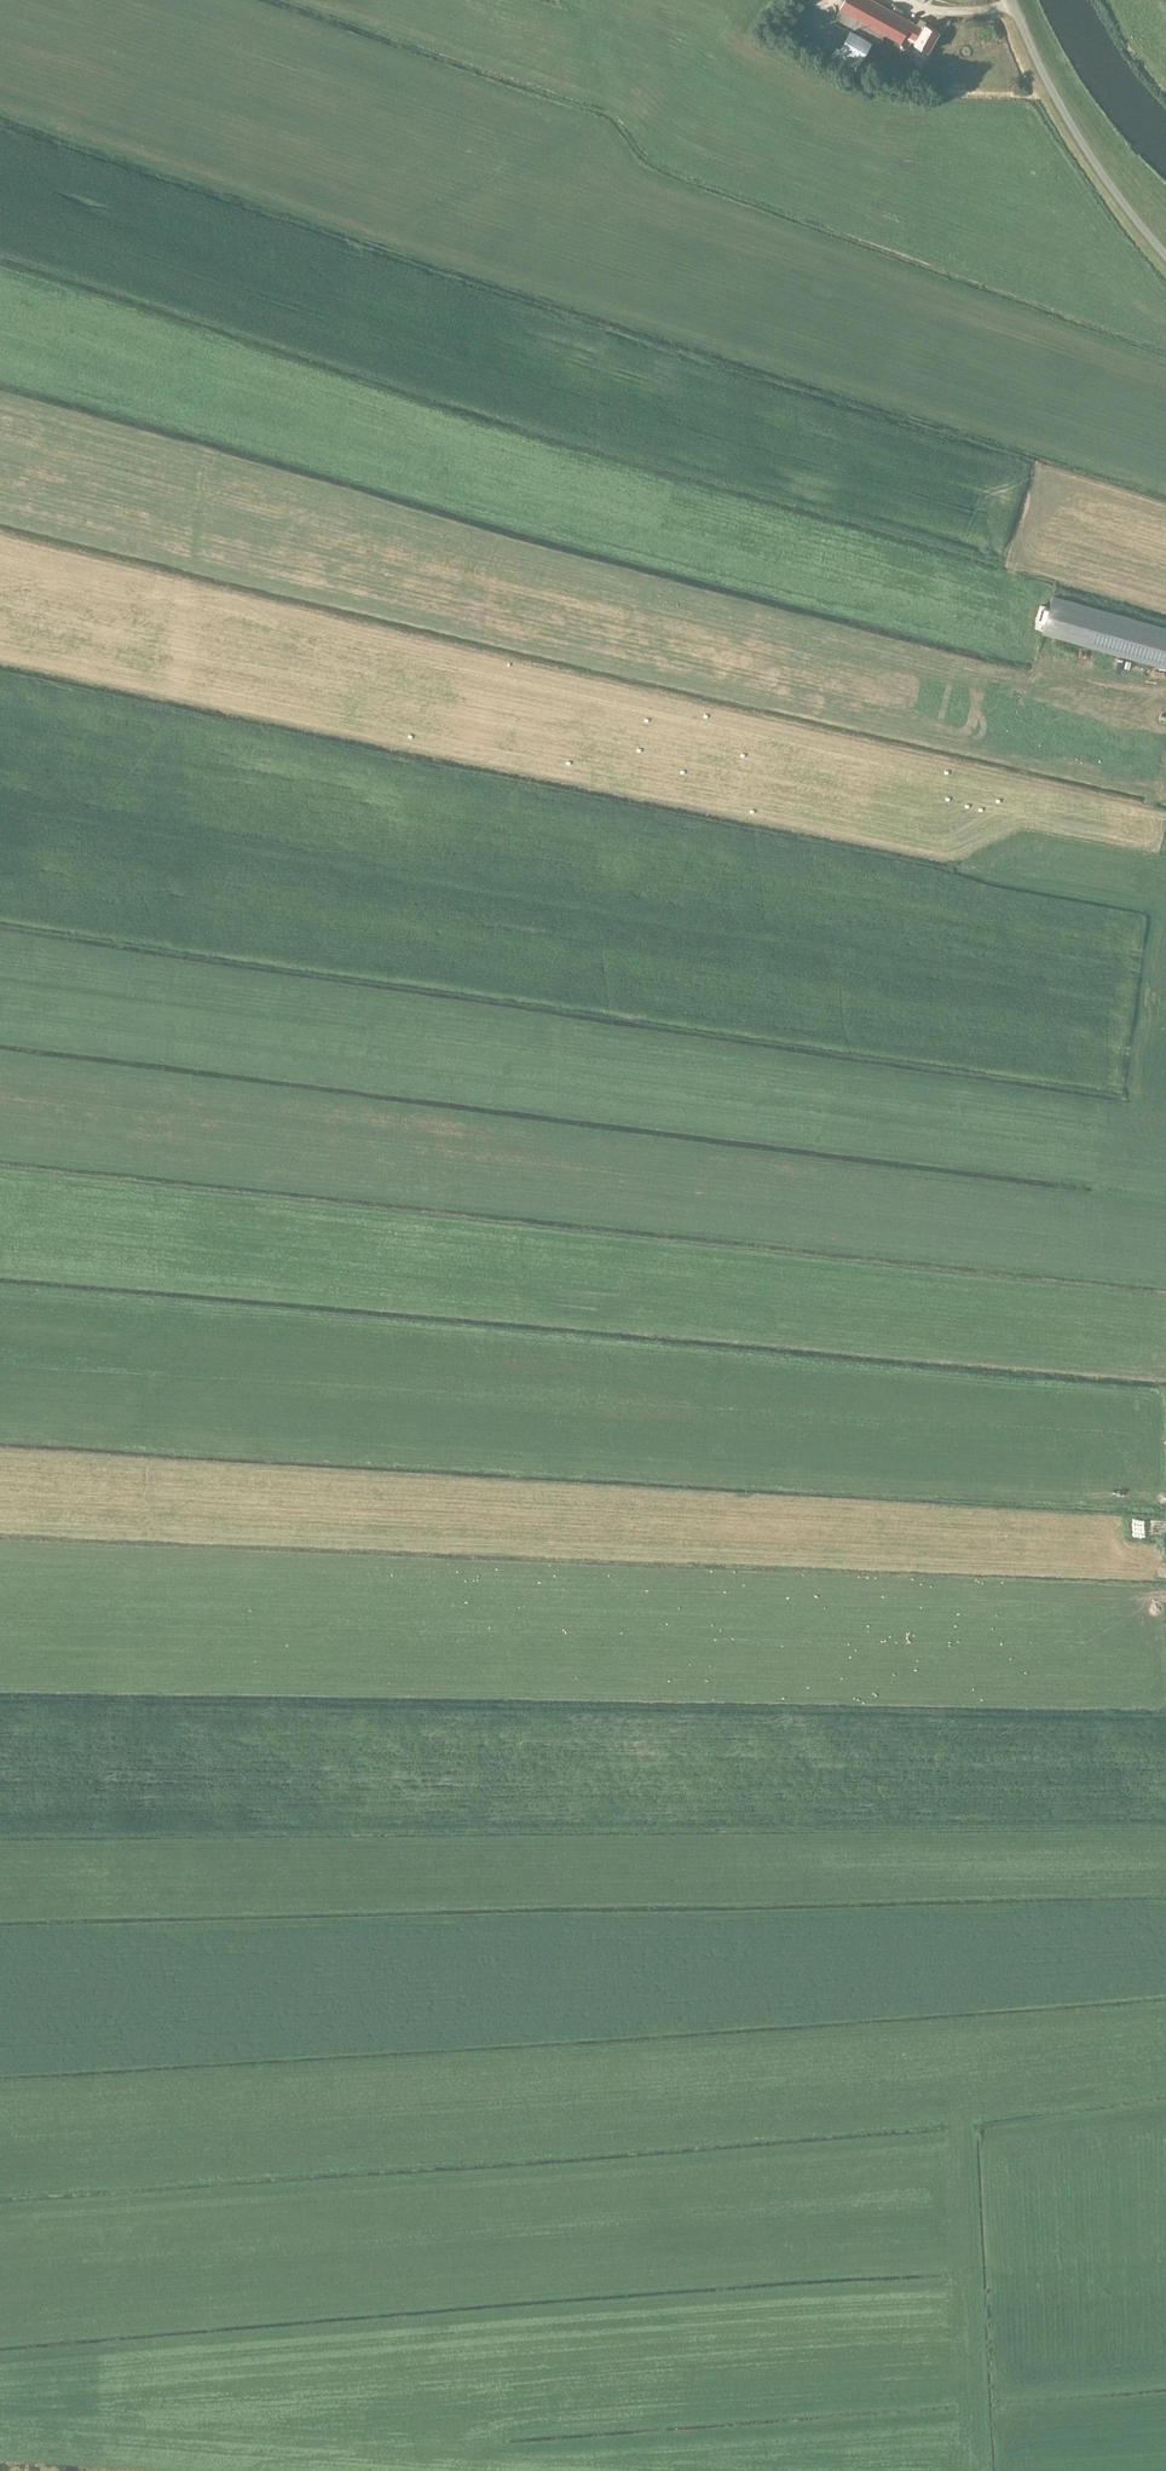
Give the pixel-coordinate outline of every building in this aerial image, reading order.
[(884,34),(900,43),(905,34),(915,39),(914,42),(929,50),(939,31),(925,23),(922,28),(872,0),(843,0),(839,9),(834,18),(879,43),(884,34)] [(840,46),(862,58),(872,41),(850,28),(840,46)] [(899,50),(904,63),(911,60),(907,47),(899,50)] [(1053,595),(1042,633),(1165,668),(1165,628),(1053,595)]
